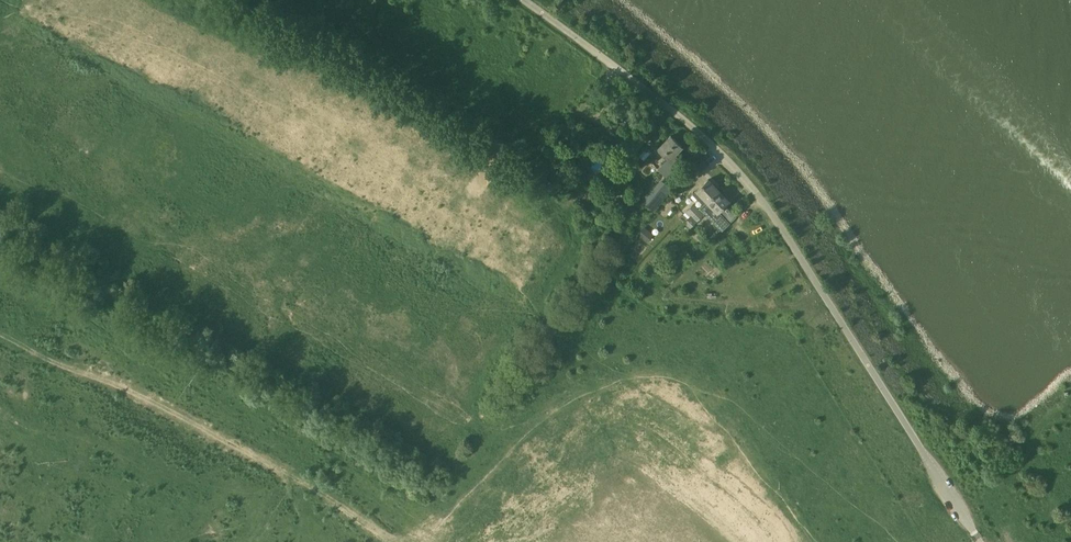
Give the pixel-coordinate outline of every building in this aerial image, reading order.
[(658,148),(668,158),(658,169),(668,179),(679,168),(675,164),(680,159),(674,154),(682,146),(670,136),(658,148)] [(604,156),(596,152),(594,156),(602,161),(604,156)] [(693,166),(689,170),(694,177),(700,171),(701,173),(709,165),(701,156),(692,165),(693,166)] [(661,179),(643,201),(653,210),(672,188),(661,179)] [(708,179),(693,193),(703,204),(719,190),(708,179)] [(720,214),(717,211),(729,201),(727,199),(729,198),(725,194),(724,195),(719,190),(707,201),(703,204),(708,209),(704,213),(712,221),(720,214)] [(687,210),(683,214),(688,219),(699,209),(694,203),(686,210),(687,210)] [(693,224),(704,215),(699,209),(688,219),(685,222),(690,227),(693,224)] [(644,228),(638,236),(647,243),(653,235),(644,228)]
